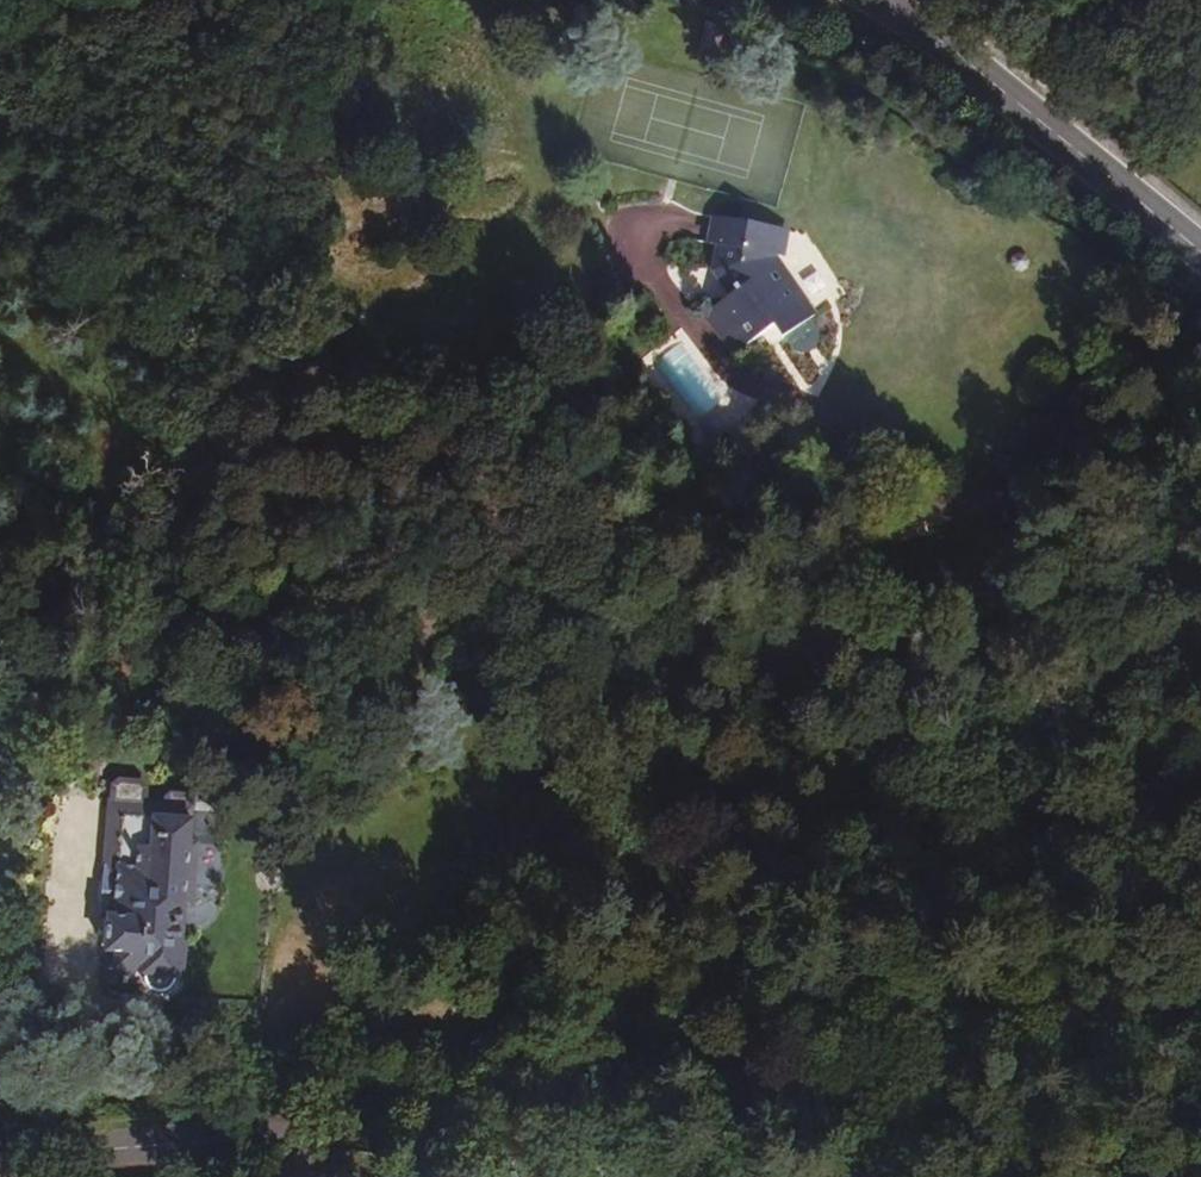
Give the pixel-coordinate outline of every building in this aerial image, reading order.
[(710,11),(704,34),(722,38),(727,16),(710,11)] [(722,38),(704,34),(700,47),(718,53),(722,38)] [(720,245),(727,212),(711,209),(704,242),(720,245)] [(765,256),(766,249),(771,221),(727,212),(720,245),(716,262),(733,286),(710,303),(740,342),(771,318),(784,332),(807,314),(765,256)] [(771,221),(766,249),(782,251),(788,225),(771,221)] [(729,351),(740,342),(710,303),(700,311),(729,351)] [(749,448),(728,421),(715,431),(735,458),(749,448)] [(1117,463),(1109,436),(1088,439),(1095,469),(1117,463)] [(109,798),(105,867),(119,867),(118,918),(109,919),(106,966),(140,968),(142,976),(152,978),(161,989),(173,988),(177,979),(185,979),(190,906),(203,905),(205,846),(191,846),(193,803),(109,798)] [(119,867),(105,867),(102,917),(109,919),(118,918),(119,867)]
